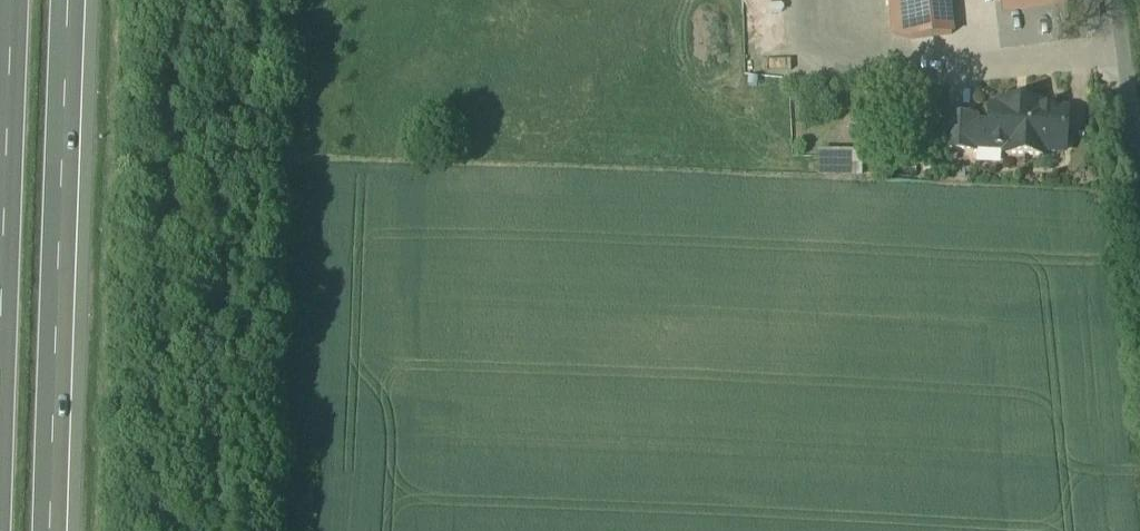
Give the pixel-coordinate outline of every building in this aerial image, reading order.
[(895,37),(913,41),(953,37),(948,0),(891,0),(895,37)] [(1014,48),(1055,43),(1052,19),(1050,19),(1047,0),(1009,0),(1014,48)] [(1040,106),(1002,104),(1002,109),(991,109),(990,126),(976,125),(975,149),(1007,151),(1006,156),(1045,158),(1045,153),(1066,154),(1068,113),(1040,111),(1040,106)] [(976,120),(948,119),(946,151),(975,153),(975,149),(976,125),(976,120)] [(862,159),(821,159),(820,176),(862,177),(862,159)]
